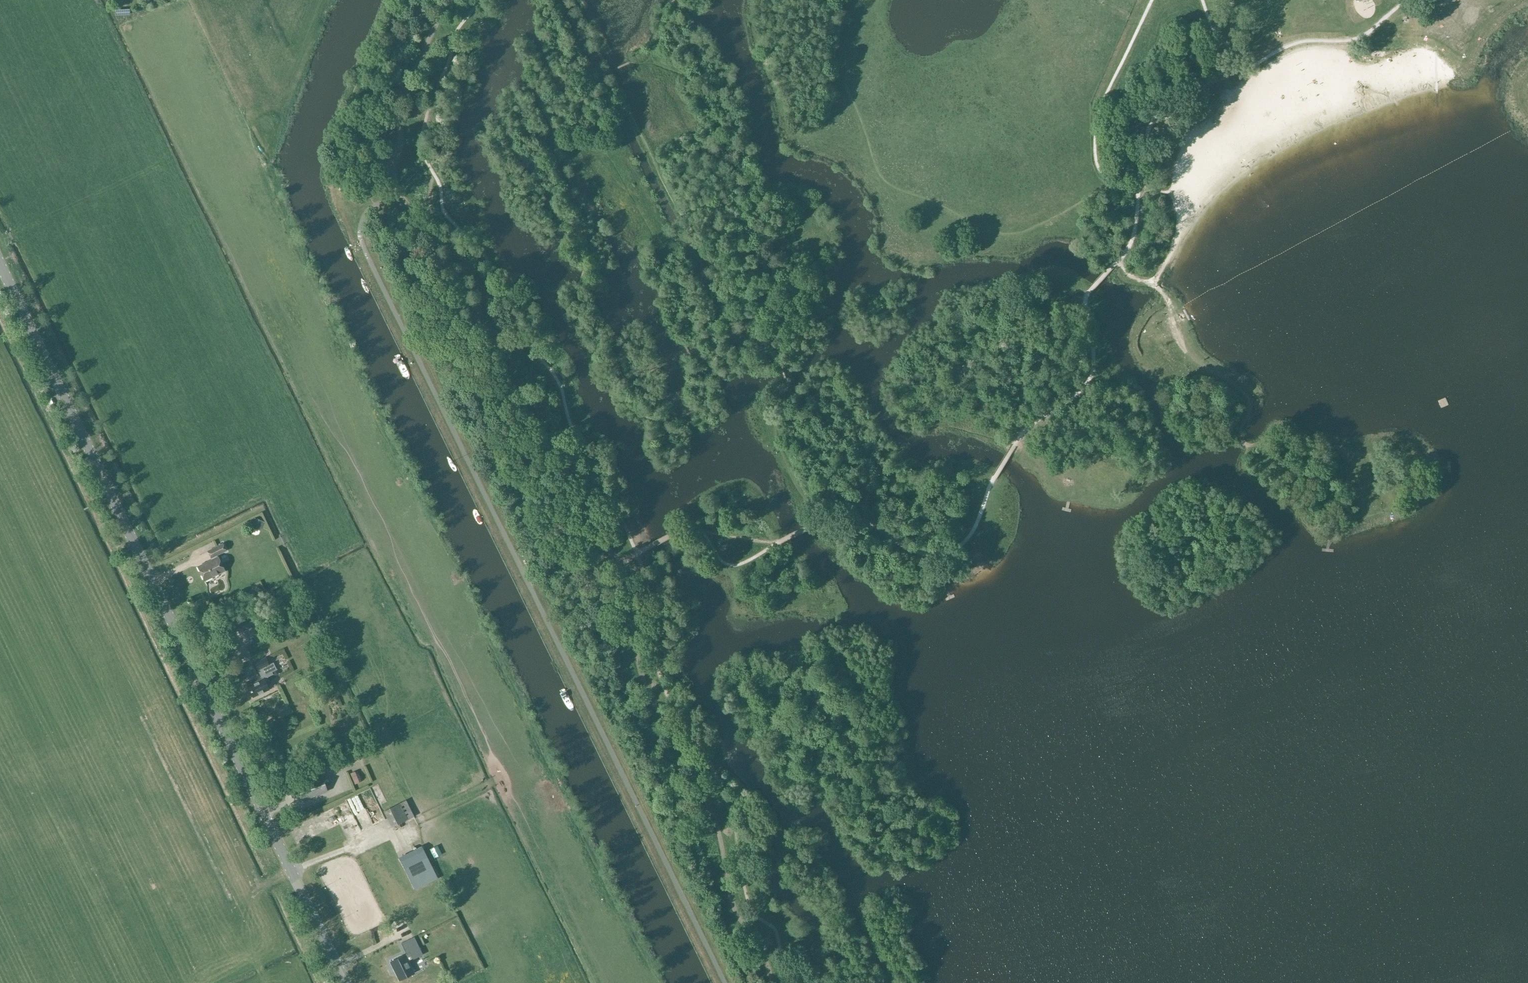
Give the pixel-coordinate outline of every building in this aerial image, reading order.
[(264,522),(254,518),(251,527),(260,531),(264,522)] [(224,545),(209,551),(213,560),(199,567),(206,581),(226,572),(218,556),(227,551),(224,545)] [(263,590),(256,587),(253,594),(260,597),(263,590)] [(259,622),(254,612),(234,621),(239,632),(259,622)] [(262,679),(248,686),(253,697),(269,690),(265,682),(269,680),(267,677),(273,674),(272,672),(277,670),(273,663),(269,665),(266,657),(255,663),(262,679)] [(302,801),(327,792),(322,777),(297,786),(302,801)] [(414,816),(406,800),(383,811),(391,827),(414,816)] [(362,855),(397,926),(425,912),(424,911),(430,908),(427,903),(431,902),(424,888),(416,892),(415,889),(437,878),(421,845),(398,857),(390,841),(362,855)] [(408,963),(422,956),(414,938),(402,944),(407,955),(405,956),(391,962),(400,981),(413,974),(408,963)]
